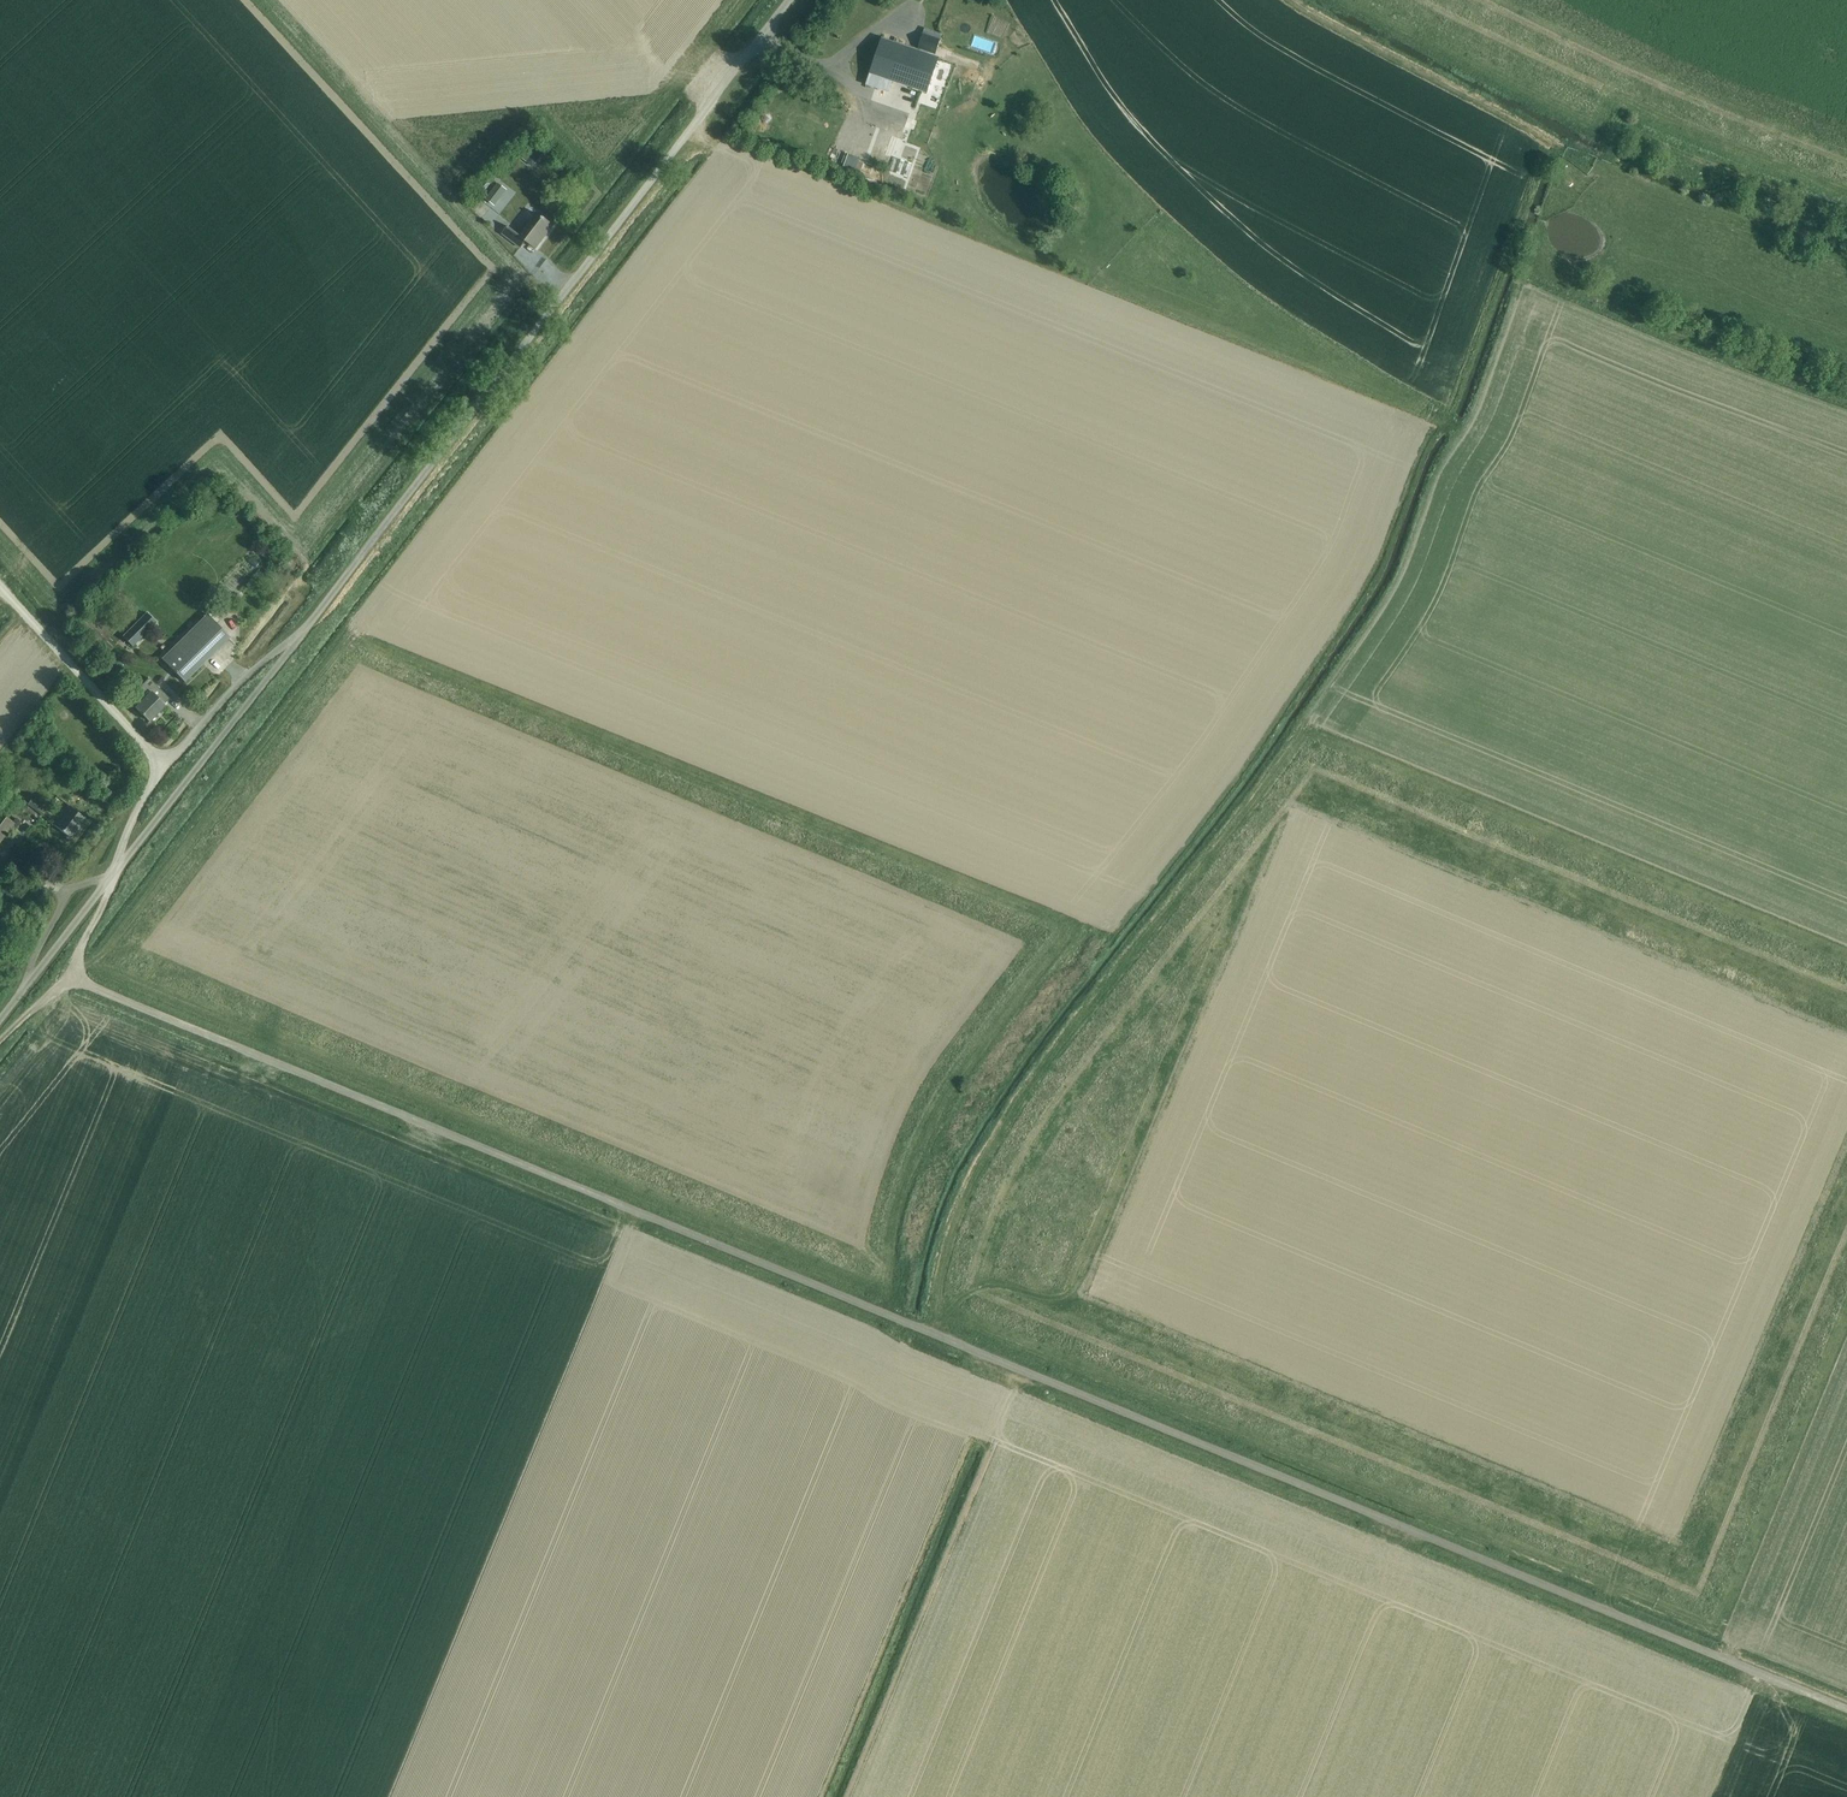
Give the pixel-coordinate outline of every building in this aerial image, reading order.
[(940,41),(922,34),(918,47),(936,53),(940,41)] [(975,43),(994,49),(996,40),(978,35),(975,43)] [(927,94),(939,59),(881,39),(869,74),(927,94)] [(490,191),(485,199),(493,205),(499,198),(490,191)] [(489,213),(484,220),(491,226),(496,218),(489,213)] [(535,248),(552,225),(537,214),(520,236),(508,227),(502,234),(520,248),(525,241),(535,248)] [(132,647),(156,623),(146,613),(122,637),(132,647)] [(184,682),(229,637),(207,615),(162,659),(184,682)] [(165,706),(164,704),(169,699),(159,689),(157,691),(155,689),(157,687),(148,679),(147,680),(148,681),(139,691),(138,689),(136,691),(144,699),(135,708),(149,723),(165,706)] [(50,808),(42,801),(43,800),(35,795),(28,805),(36,810),(35,811),(43,817),(50,808)] [(71,838),(86,819),(69,806),(54,825),(71,838)] [(14,824),(0,813),(0,842),(14,824)]
